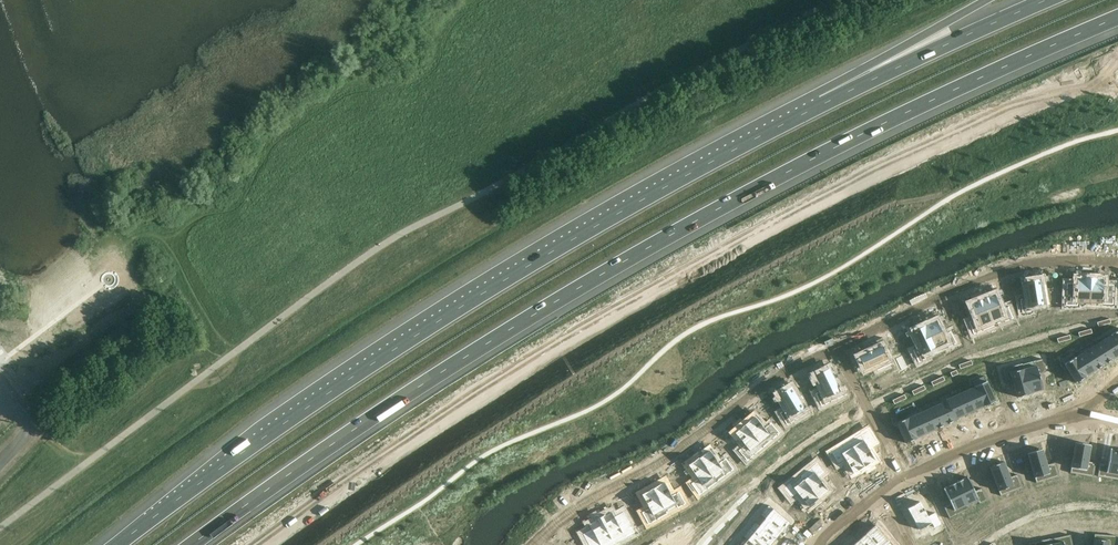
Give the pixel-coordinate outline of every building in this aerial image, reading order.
[(1066,283),(1066,303),(1089,304),(1090,278),(1083,277),(1083,278),(1077,278),(1077,284),(1066,283)] [(1090,278),(1089,304),(1113,304),(1113,285),(1103,284),(1103,279),(1097,279),(1097,278),(1090,278)] [(1028,299),(1020,300),(1022,313),(1031,312),(1030,307),(1044,304),(1040,279),(1025,281),(1028,299)] [(994,294),(982,299),(991,321),(1003,317),(1005,322),(1013,319),(1008,306),(1001,309),(994,294)] [(976,319),(968,322),(973,334),(982,331),(980,326),(991,321),(982,299),(970,304),(976,319)] [(936,320),(925,326),(935,348),(946,343),(948,347),(956,343),(950,331),(943,335),(936,320)] [(924,325),(912,331),(912,332),(920,347),(913,351),(918,363),(926,359),(924,354),(936,348),(935,348),(925,326),(924,325)] [(1102,341),(1113,359),(1114,359),(1117,356),(1117,347),(1111,336),(1102,341)] [(1102,341),(1093,347),(1104,365),(1113,359),(1102,341)] [(865,353),(858,356),(865,370),(888,359),(881,346),(873,350),(873,349),(865,353)] [(1093,347),(1084,352),(1095,370),(1104,365),(1093,347)] [(1083,353),(1075,358),(1087,376),(1095,371),(1095,370),(1084,352),(1083,353)] [(1071,354),(1061,360),(1076,383),(1085,377),(1087,376),(1075,358),(1072,353),(1071,354)] [(902,355),(895,359),(901,370),(907,367),(902,355)] [(1022,364),(1030,394),(1031,394),(1030,393),(1043,390),(1038,374),(1046,372),(1042,359),(1022,364)] [(1061,359),(1055,363),(1062,374),(1068,370),(1061,359)] [(1022,364),(1001,370),(1005,382),(1012,380),(1017,397),(1030,394),(1022,364)] [(829,368),(815,375),(823,391),(816,394),(821,406),(829,402),(827,398),(840,391),(829,368)] [(990,374),(984,377),(990,389),(996,386),(990,374)] [(974,381),(973,382),(975,387),(984,406),(984,407),(985,406),(995,401),(984,376),(974,381)] [(791,386),(778,394),(787,409),(780,413),(787,425),(794,420),(792,416),(804,408),(791,386)] [(975,387),(965,391),(974,411),(975,410),(984,406),(975,387)] [(956,395),(956,396),(964,415),(965,414),(974,411),(965,391),(956,395)] [(946,400),(946,401),(955,420),(956,420),(955,419),(964,415),(956,396),(946,400)] [(946,401),(937,405),(946,425),(955,420),(946,401)] [(937,405),(927,410),(936,429),(946,425),(937,405)] [(927,410),(918,414),(926,433),(935,429),(936,429),(927,410)] [(917,414),(908,418),(917,438),(925,434),(926,433),(918,414),(917,414)] [(754,416),(744,424),(760,443),(769,435),(773,439),(779,433),(771,423),(765,428),(754,416)] [(908,418),(896,423),(906,443),(917,438),(908,418)] [(744,424),(734,433),(744,445),(738,450),(747,461),(754,455),(750,451),(760,443),(744,424)] [(862,440),(852,446),(864,467),(876,460),(867,446),(874,442),(867,431),(860,435),(862,440)] [(1075,442),(1070,473),(1093,477),(1095,463),(1088,461),(1090,445),(1075,442)] [(838,448),(831,453),(838,464),(845,460),(853,474),(864,467),(852,446),(841,453),(838,448)] [(1098,476),(1117,480),(1117,450),(1110,448),(1107,465),(1099,463),(1098,476)] [(1042,449),(1027,453),(1036,483),(1058,476),(1054,463),(1047,465),(1042,449)] [(709,450),(699,457),(713,477),(723,470),(726,474),(733,469),(725,459),(719,463),(709,450)] [(699,457),(687,465),(688,465),(698,479),(691,484),(699,494),(706,489),(703,485),(714,478),(713,477),(699,457)] [(813,472),(804,479),(819,498),(829,490),(818,477),(825,473),(816,462),(809,468),(813,472)] [(1004,462),(989,467),(1001,496),(1022,488),(1017,475),(1010,478),(1004,462)] [(967,477),(955,483),(967,507),(968,507),(978,502),(979,504),(987,500),(981,488),(975,491),(967,477)] [(790,483),(783,488),(791,499),(797,494),(808,507),(819,499),(819,498),(804,479),(803,479),(793,487),(790,483)] [(664,481),(652,488),(664,509),(675,503),(678,508),(685,503),(679,492),(672,496),(664,481)] [(951,503),(943,507),(949,519),(968,510),(969,509),(968,507),(967,507),(955,483),(944,489),(951,503)] [(652,488),(641,494),(649,509),(642,512),(648,524),(656,520),(653,515),(664,509),(652,488)] [(920,501),(907,508),(919,531),(931,524),(934,528),(942,524),(935,513),(928,516),(920,501)] [(772,508),(764,518),(781,532),(789,522),(772,508)] [(605,514),(599,517),(612,540),(633,528),(623,511),(614,516),(612,511),(606,515),(605,514)] [(582,534),(588,544),(602,544),(612,540),(599,517),(594,520),(594,521),(588,524),(591,529),(582,534)] [(764,518),(759,525),(775,538),(781,532),(764,518)] [(753,532),(768,544),(770,544),(775,538),(759,525),(753,532)] [(866,533),(866,534),(876,544),(887,544),(890,542),(875,525),(866,533)] [(747,539),(754,544),(768,544),(753,532),(747,539)] [(859,540),(864,544),(876,544),(866,534),(859,540)] [(1093,544),(1117,544),(1117,536),(1094,534),(1093,544)] [(1049,539),(1051,544),(1072,544),(1070,535),(1050,540),(1050,539),(1049,539)]
